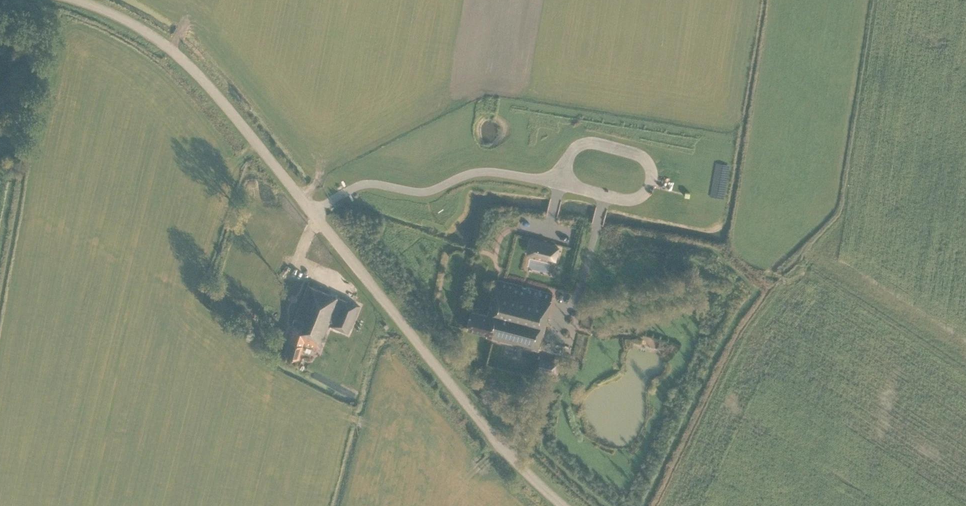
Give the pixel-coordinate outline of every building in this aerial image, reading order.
[(555,260),(558,247),(530,240),(527,253),(555,260)] [(539,350),(553,294),(497,280),(488,314),(472,310),(467,328),(488,333),(487,336),(492,338),(492,339),(539,350)] [(360,306),(308,286),(294,324),(296,325),(286,354),(299,359),(305,343),(320,349),(329,326),(349,334),(360,306)] [(349,345),(352,353),(357,351),(354,343),(349,345)] [(556,371),(558,364),(558,361),(554,360),(552,360),(552,362),(541,359),(539,367),(545,368),(556,371)]
